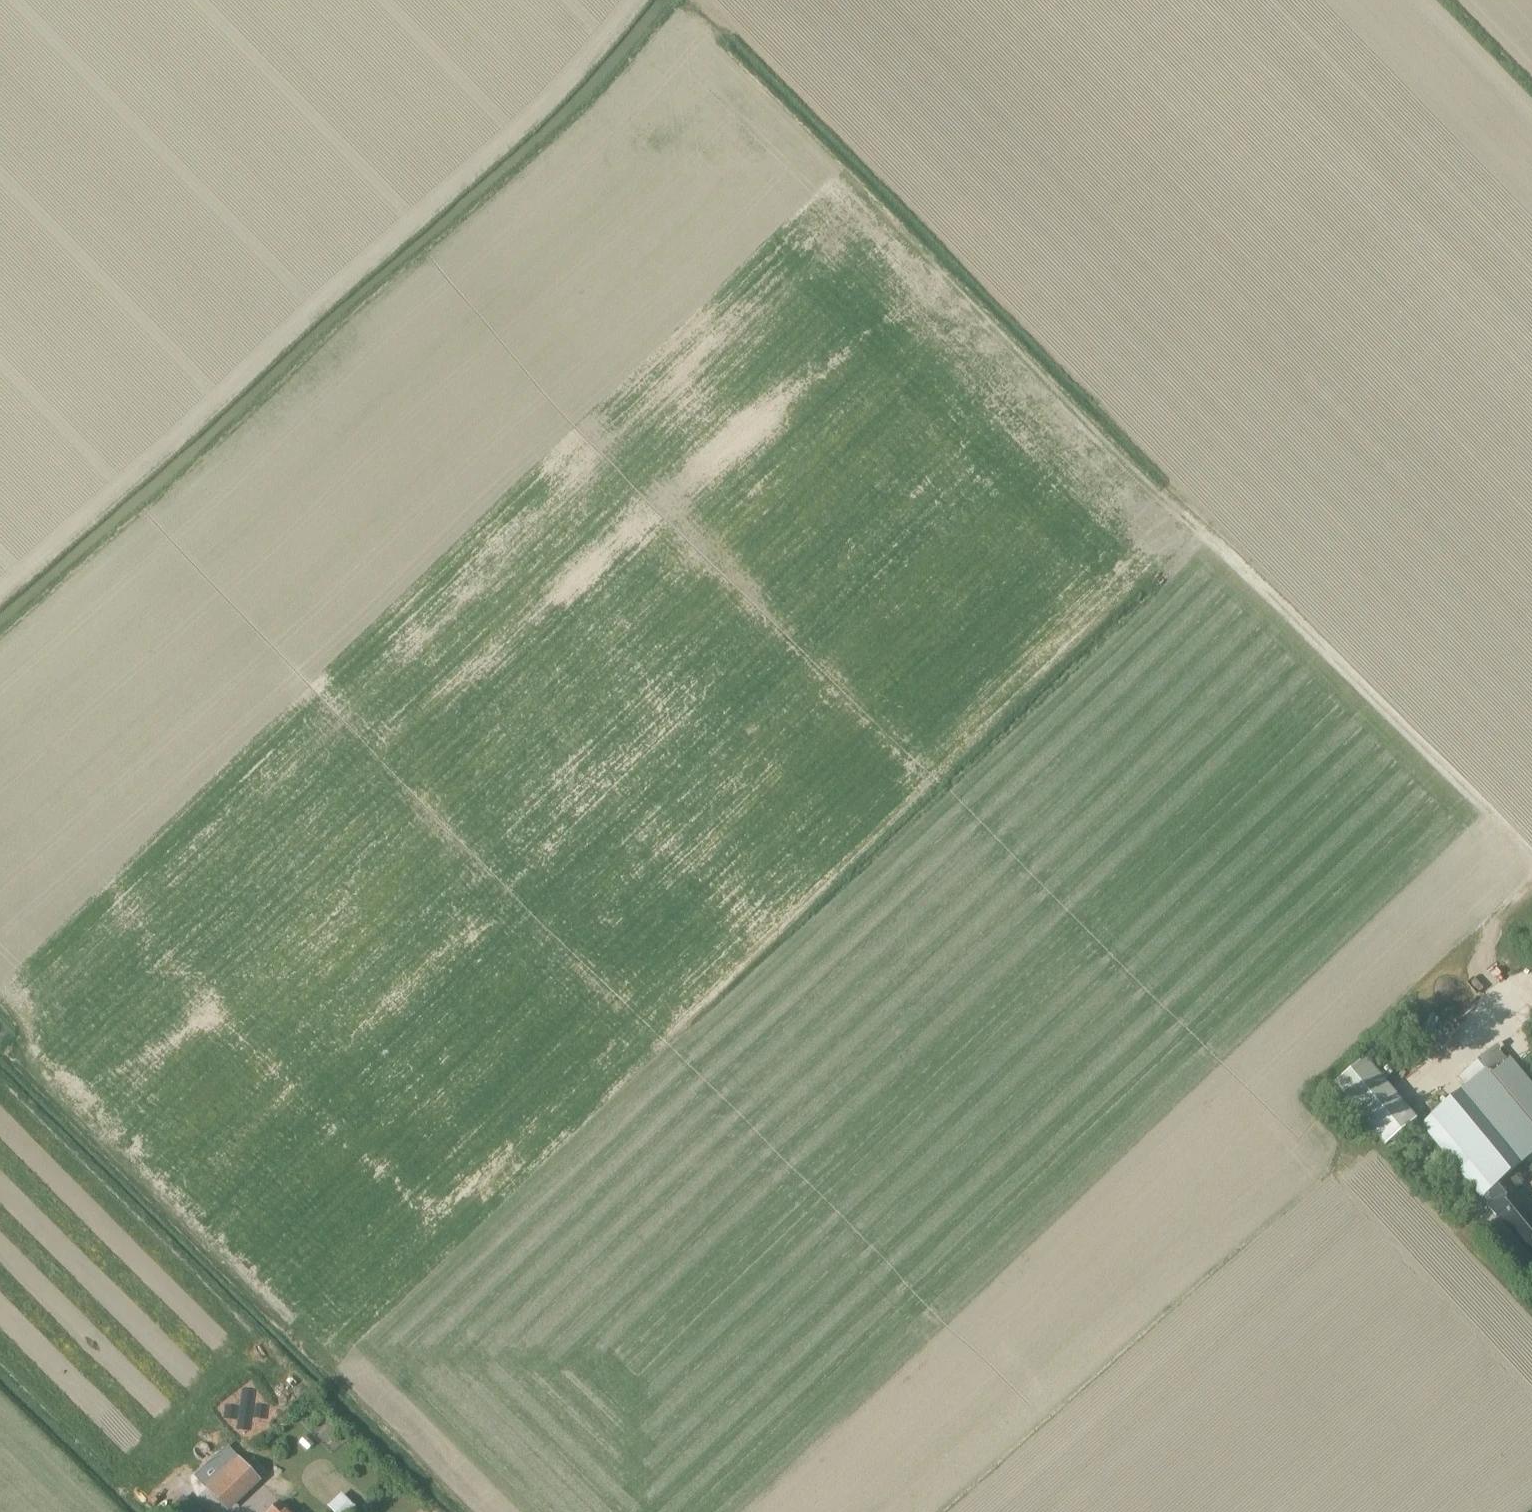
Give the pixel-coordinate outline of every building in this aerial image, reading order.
[(1531,1166),(1531,1091),(1495,1047),(1458,1077),(1467,1088),(1421,1125),(1481,1198),(1483,1196),(1489,1204),(1487,1206),(1531,1260),(1531,1213),(1513,1190),(1520,1184),(1511,1173),(1526,1161),(1531,1167),(1531,1166)] [(1333,1083),(1385,1145),(1417,1118),(1365,1056),(1333,1083)] [(277,1469),(268,1459),(243,1484),(240,1480),(213,1508),(217,1511),(235,1511),(277,1469)] [(357,1510),(340,1492),(326,1506),(332,1511),(355,1511),(357,1510)] [(183,1495),(166,1511),(200,1511),(183,1495)] [(278,1503),(269,1511),(288,1511),(278,1503)]
